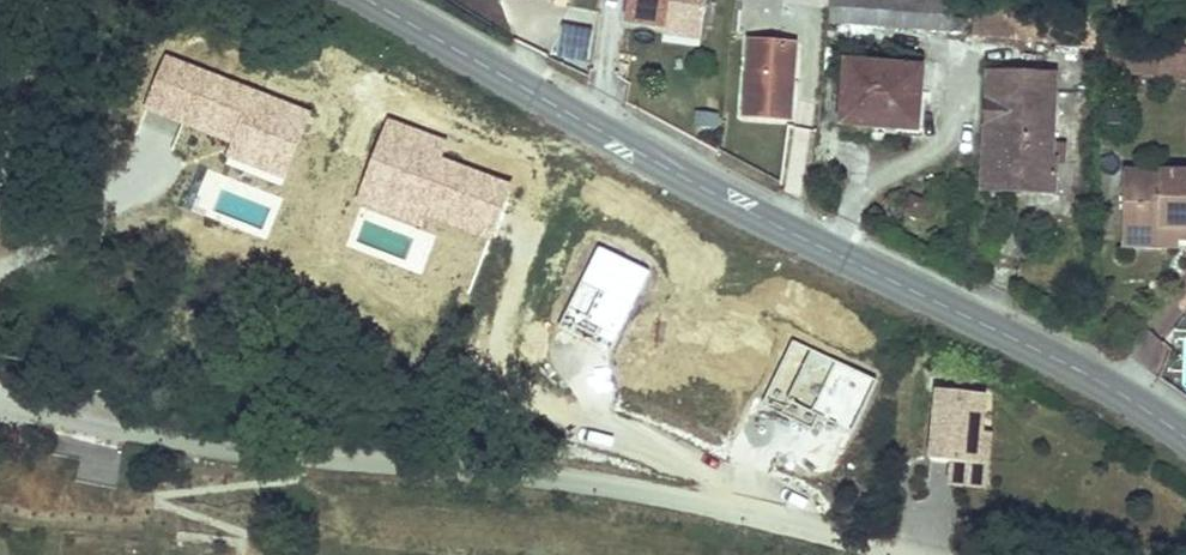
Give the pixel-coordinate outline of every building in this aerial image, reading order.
[(626,19),(668,24),(668,18),(702,22),(705,0),(628,0),(626,19)] [(826,24),(947,35),(950,0),(828,0),(826,24)] [(667,31),(701,34),(702,22),(668,18),(668,24),(667,31)] [(597,28),(566,23),(562,53),(592,57),(597,28)] [(795,44),(748,41),(743,116),(790,119),(795,44)] [(903,66),(846,62),(841,123),(872,126),(917,130),(918,99),(920,56),(904,55),(903,66)] [(994,105),(996,76),(990,76),(983,196),(1054,201),(1056,167),(1039,166),(1014,189),(1005,180),(990,179),(993,129),(998,129),(999,105),(994,105)] [(1056,80),(996,76),(994,105),(999,105),(998,129),(993,129),(990,179),(1005,180),(1014,189),(1039,166),(1056,167),(1063,168),(1064,150),(1052,149),(1053,132),(1055,99),(1056,80)] [(917,130),(872,126),(871,135),(925,138),(927,100),(918,99),(917,130)] [(1125,172),(1123,237),(1180,238),(1180,226),(1185,226),(1185,174),(1125,172)] [(1123,237),(1123,245),(1185,246),(1185,226),(1180,226),(1180,238),(1123,237)] [(112,381),(96,377),(93,390),(109,394),(110,392),(112,381)] [(980,386),(931,382),(925,452),(946,454),(974,456),(976,425),(980,386)] [(974,456),(946,454),(944,475),(980,478),(985,426),(976,425),(974,456)]
